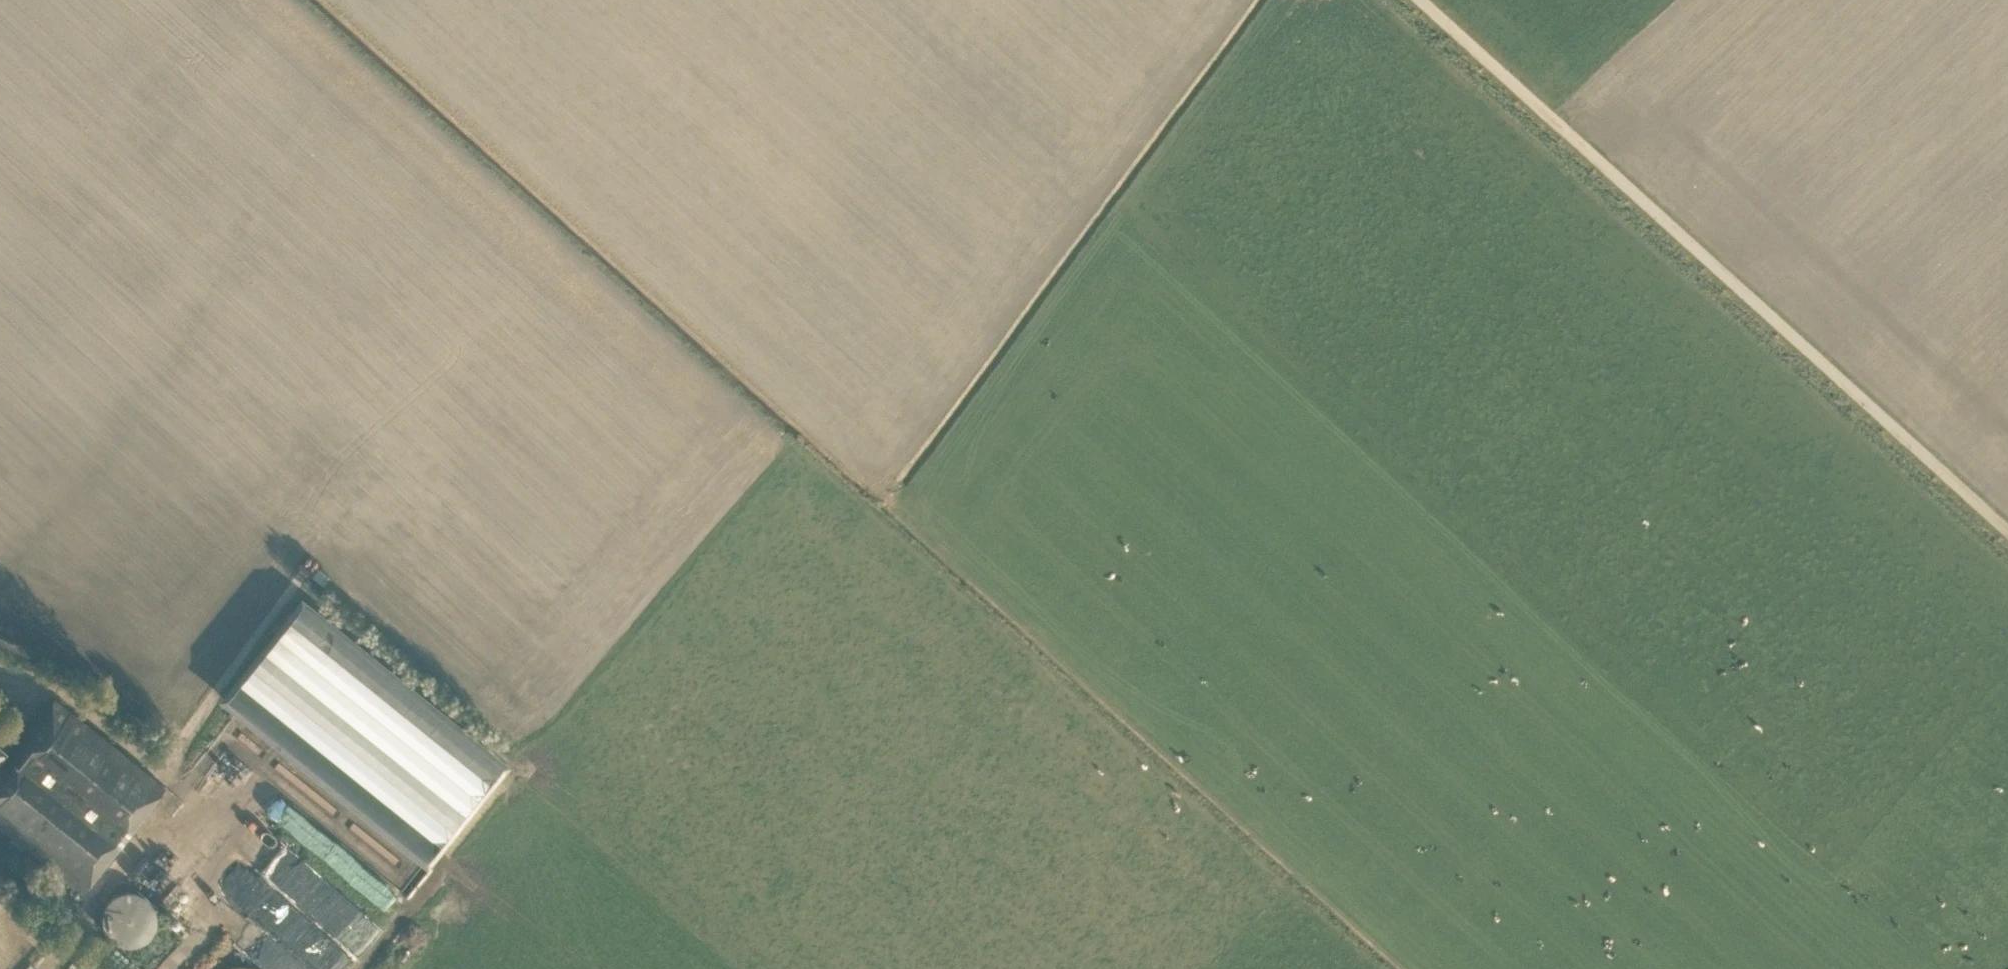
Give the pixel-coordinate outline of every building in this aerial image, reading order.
[(429,866),(506,774),(309,610),(232,702),(429,866)] [(55,697),(23,738),(21,736),(2,760),(0,758),(0,825),(80,890),(164,785),(55,697)] [(15,703),(0,722),(0,727),(10,735),(28,713),(15,703)] [(314,968),(324,968),(345,945),(280,888),(255,917),(314,968)] [(149,946),(161,903),(117,891),(106,935),(149,946)] [(231,961),(226,968),(245,968),(231,961)]
